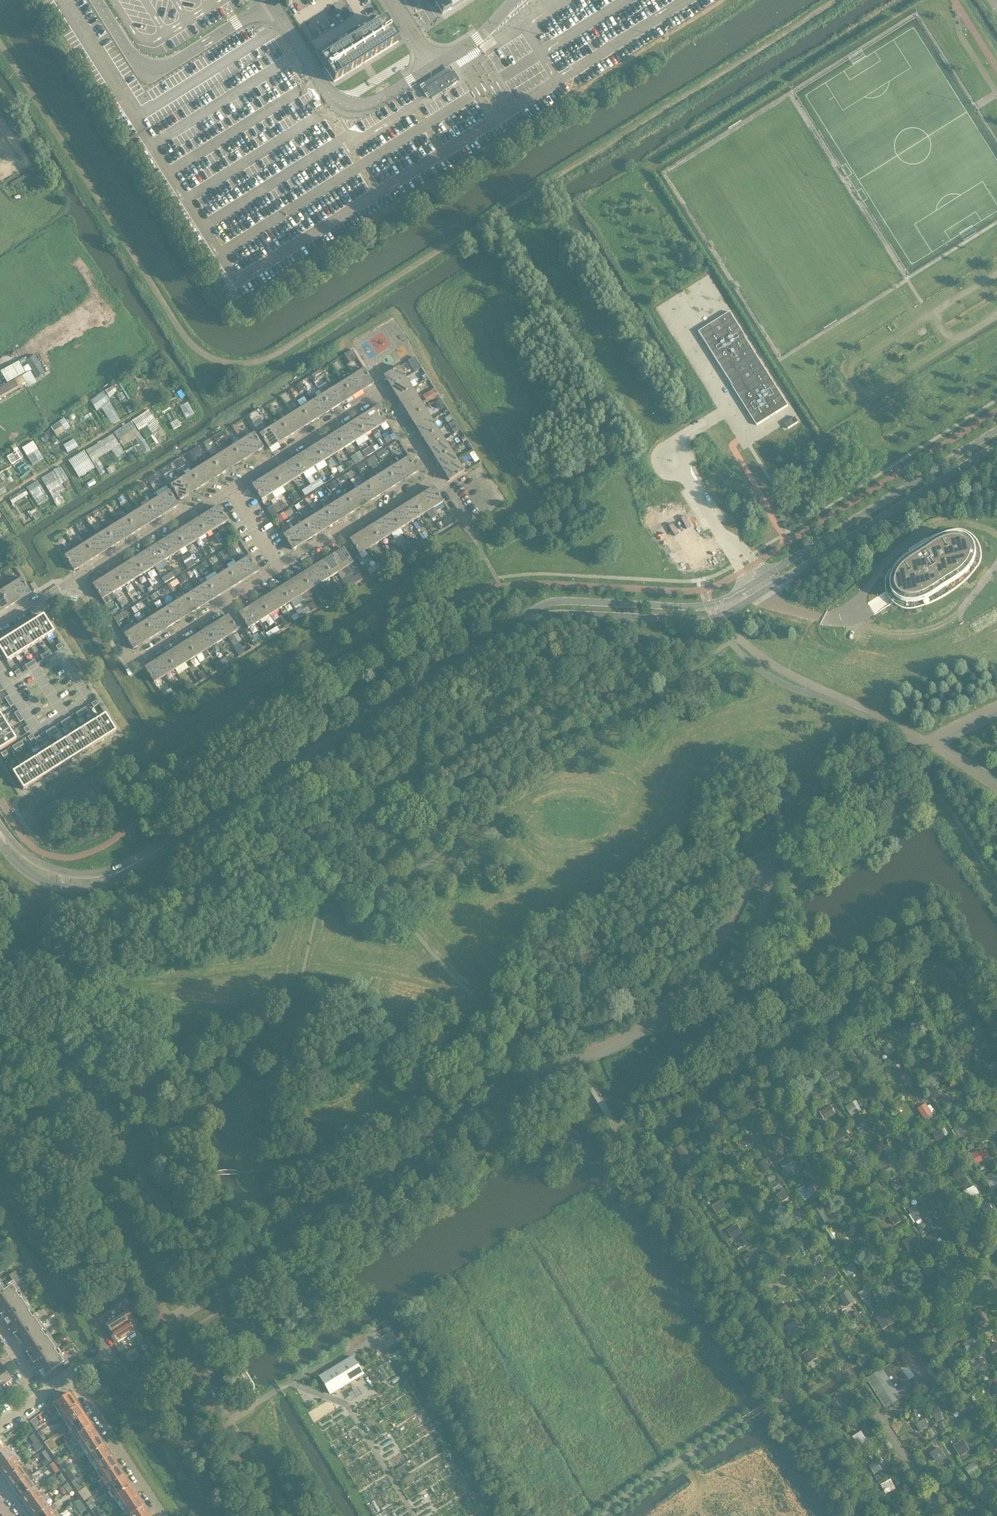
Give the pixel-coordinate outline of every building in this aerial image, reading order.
[(288,9),(301,1),(300,0),(282,0),(288,9)] [(442,14),(448,11),(450,13),(471,0),(433,0),(442,14)] [(317,52),(316,53),(324,67),(326,69),(334,82),(398,42),(395,36),(391,30),(385,21),(384,21),(376,26),(366,33),(361,36),(360,36),(358,33),(339,45),(336,41),(317,52)] [(432,99),(457,83),(451,72),(425,88),(432,99)] [(14,174),(32,163),(20,144),(11,150),(14,155),(5,160),(14,174)] [(729,312),(698,332),(757,425),(788,406),(729,312)] [(352,350),(341,357),(342,359),(346,365),(357,359),(354,354),(355,354),(352,350)] [(414,357),(410,360),(416,370),(420,368),(414,357)] [(7,383),(25,373),(18,361),(0,372),(7,383)] [(336,362),(332,364),(336,371),(341,368),(336,362)] [(405,377),(399,367),(384,376),(390,386),(405,377)] [(373,384),(371,380),(364,369),(353,376),(362,391),(373,384)] [(28,387),(29,388),(37,383),(30,371),(21,376),(28,387)] [(321,372),(311,378),(314,384),(325,377),(321,372)] [(21,376),(14,380),(20,389),(25,386),(26,388),(28,387),(21,376)] [(362,391),(353,376),(342,383),(352,397),(362,391)] [(405,377),(390,386),(397,397),(412,388),(405,377)] [(0,388),(0,400),(20,389),(14,380),(0,388)] [(352,397),(342,383),(332,389),(341,404),(352,397)] [(304,391),(304,390),(301,385),(296,387),(300,394),(304,391)] [(418,398),(412,388),(397,397),(404,407),(418,398)] [(341,404),(332,389),(322,395),(331,410),(341,404)] [(426,403),(437,397),(433,390),(422,396),(426,403)] [(91,400),(107,427),(121,419),(105,391),(91,400)] [(331,410),(322,395),(311,402),(320,417),(331,410)] [(425,409),(418,398),(404,407),(410,418),(425,409)] [(320,417),(311,402),(301,409),(310,423),(320,417)] [(387,422),(377,407),(367,414),(376,429),(387,422)] [(310,423),(301,409),(291,415),(300,430),(310,423)] [(431,419),(425,409),(410,418),(417,428),(431,419)] [(259,411),(249,417),(252,423),(262,416),(260,412),(259,411)] [(376,429),(367,414),(356,420),(365,436),(371,432),(376,439),(381,447),(385,444),(376,429)] [(300,430),(291,415),(289,416),(280,421),(290,436),(300,430)] [(450,415),(444,419),(447,423),(453,420),(450,415)] [(51,425),(57,435),(71,427),(64,416),(51,425)] [(798,422),(795,416),(785,424),(789,428),(798,422)] [(438,430),(431,419),(417,428),(423,439),(438,430)] [(365,436),(356,420),(345,427),(355,442),(365,436)] [(112,450),(121,464),(129,459),(117,439),(136,428),(132,421),(86,449),(93,461),(112,450)] [(290,436),(280,421),(270,428),(279,442),(290,436)] [(231,428),(231,429),(236,437),(240,435),(235,426),(231,428)] [(355,442),(345,427),(335,433),(344,448),(355,442)] [(279,442),(270,428),(260,434),(269,449),(279,442)] [(438,430),(423,439),(430,449),(444,440),(438,430)] [(162,431),(154,436),(159,444),(162,441),(161,439),(165,436),(162,431)] [(224,433),(216,437),(219,441),(222,440),(226,437),(224,433)] [(263,448),(254,433),(243,440),(253,455),(263,448)] [(344,448),(335,433),(325,440),(334,455),(344,448)] [(75,438),(64,444),(68,452),(79,446),(75,438)] [(210,439),(202,444),(207,451),(211,448),(209,445),(212,443),(210,439)] [(253,455),(243,440),(233,446),(242,461),(253,455)] [(334,455),(325,440),(314,447),(324,461),(334,455)] [(451,450),(444,440),(430,449),(436,460),(451,450)] [(21,447),(27,457),(33,453),(28,443),(21,447)] [(365,458),(375,451),(371,445),(361,452),(365,458)] [(130,459),(143,451),(139,446),(127,454),(130,459)] [(242,461),(233,446),(223,453),(232,467),(242,461)] [(324,461),(314,447),(304,453),(313,468),(316,466),(324,461)] [(198,448),(193,452),(196,456),(196,457),(201,454),(198,448)] [(12,453),(16,460),(22,457),(18,450),(12,453)] [(192,450),(186,454),(190,460),(196,456),(193,452),(192,450)] [(387,455),(385,451),(384,450),(377,454),(380,459),(387,455)] [(457,461),(451,450),(436,460),(443,470),(457,461)] [(359,451),(350,457),(354,464),(364,458),(359,451)] [(472,451),(468,454),(474,463),(478,461),(472,451)] [(65,489),(62,483),(94,465),(86,452),(41,476),(52,496),(65,489)] [(232,467),(223,453),(212,459),(221,474),(232,467)] [(313,468),(304,453),(294,459),(303,474),(313,468)] [(367,461),(373,470),(378,467),(374,461),(377,460),(374,456),(367,461)] [(418,472),(408,457),(398,464),(407,478),(418,472)] [(184,466),(181,459),(180,458),(171,464),(174,469),(176,468),(177,470),(184,466)] [(464,472),(461,466),(466,463),(463,458),(457,461),(443,470),(449,481),(464,472)] [(221,474),(212,459),(202,466),(211,481),(221,474)] [(303,474),(294,459),(284,466),(293,480),(303,474)] [(364,463),(357,467),(359,471),(366,467),(364,463)] [(171,464),(160,470),(164,476),(174,469),(171,464)] [(407,478),(398,464),(387,470),(396,485),(407,478)] [(115,471),(112,466),(106,470),(109,475),(115,471)] [(211,481),(202,466),(191,472),(200,487),(211,481)] [(293,480),(284,466),(273,472),(283,487),(293,480)] [(396,485),(387,470),(377,477),(386,491),(396,485)] [(152,483),(161,477),(158,472),(148,478),(152,483)] [(200,487),(191,472),(181,479),(190,494),(200,487)] [(283,487),(273,472),(263,479),(272,493),(283,487)] [(343,476),(336,480),(338,484),(345,480),(343,476)] [(386,491),(377,477),(367,483),(376,498),(386,491)] [(190,494),(181,479),(170,486),(179,500),(190,494)] [(272,493),(263,479),(252,485),(261,500),(266,497),(269,502),(275,499),(272,494),(272,493)] [(310,485),(314,490),(323,484),(320,479),(310,485)] [(142,482),(136,486),(140,491),(145,487),(142,482)] [(376,498),(367,483),(356,490),(365,505),(376,498)] [(443,502),(437,493),(434,488),(423,494),(432,509),(443,502)] [(365,505),(356,490),(346,496),(355,511),(365,505)] [(178,506),(169,491),(158,498),(168,512),(178,506)] [(423,494),(412,501),(421,516),(426,513),(431,521),(437,517),(432,509),(423,494)] [(355,511),(346,496),(335,503),(344,517),(355,511)] [(57,507),(64,502),(61,497),(58,499),(57,498),(53,501),(57,507)] [(168,512),(158,498),(148,504),(157,519),(168,512)] [(9,523),(15,520),(18,528),(26,524),(23,517),(19,519),(10,500),(0,504),(9,523)] [(421,516),(412,501),(402,507),(411,522),(421,516)] [(282,510),(277,503),(267,509),(271,516),(282,510)] [(344,517),(335,503),(325,509),(334,524),(344,517)] [(157,519),(148,504),(137,511),(147,525),(157,519)] [(227,521),(218,507),(208,513),(217,528),(227,521)] [(411,522),(402,507),(392,514),(401,529),(411,522)] [(334,524),(325,509),(315,516),(324,530),(334,524)] [(147,525),(137,511),(127,517),(136,532),(147,525)] [(41,517),(38,512),(32,516),(35,521),(41,517)] [(217,528),(208,513),(197,520),(206,534),(217,528)] [(136,532),(127,517),(123,520),(119,514),(113,518),(117,524),(126,539),(136,532)] [(401,529),(392,514),(381,520),(390,535),(401,529)] [(324,530),(315,516),(304,522),(313,537),(324,530)] [(313,537),(304,522),(298,526),(293,518),(289,521),(294,528),(303,543),(313,537)] [(442,522),(444,526),(450,523),(447,518),(442,522)] [(206,534),(197,520),(187,526),(196,541),(206,534)] [(390,535),(381,520),(371,527),(380,542),(390,535)] [(126,539),(117,524),(106,530),(115,545),(126,539)] [(196,541),(187,526),(177,533),(186,547),(196,541)] [(380,542),(371,527),(361,533),(370,548),(380,542)] [(303,543),(294,528),(283,535),(292,550),(303,543)] [(885,579),(885,582),(885,586),(886,589),(886,592),(887,594),(888,596),(890,598),(891,600),(893,602),(895,604),(896,605),(898,606),(900,607),(903,608),(907,608),(911,608),(915,608),(919,607),(924,606),(927,604),(935,601),(943,597),(950,593),(957,588),(964,583),(967,580),(970,577),(973,573),(976,569),(978,566),(980,562),(982,557),(982,554),(981,551),(981,547),(979,544),(978,541),(976,539),(974,536),(972,534),(969,532),(967,531),(964,530),(961,529),(958,529),(955,529),(952,530),(947,531),(941,533),(936,535),(931,537),(927,539),(926,540),(926,541),(926,542),(911,551),(910,551),(909,551),(905,554),(901,557),(897,561),(894,565),(891,569),(888,573),(886,576),(885,579)] [(115,545),(106,530),(96,537),(105,552),(115,545)] [(186,547),(177,533),(166,539),(175,554),(186,547)] [(370,548),(361,533),(350,540),(355,549),(359,554),(359,555),(364,551),(368,558),(374,554),(370,548)] [(105,552),(96,537),(86,543),(95,558),(105,552)] [(175,554),(166,539),(156,546),(165,560),(175,554)] [(95,558),(86,543),(75,550),(84,564),(95,558)] [(165,560),(156,546),(145,552),(155,567),(165,560)] [(353,563),(344,549),(333,555),(342,570),(346,577),(346,578),(353,573),(348,566),(353,563)] [(75,550),(65,556),(74,571),(84,564),(75,550)] [(155,567),(145,552),(135,559),(144,573),(155,567)] [(342,570),(333,555),(322,562),(331,577),(337,573),(341,580),(346,577),(342,570)] [(258,571),(249,556),(239,563),(248,578),(258,571)] [(144,573),(135,559),(125,565),(134,580),(144,573)] [(198,567),(200,571),(202,569),(203,570),(209,566),(206,562),(198,567)] [(331,577),(322,562),(312,569),(321,583),(323,582),(331,577)] [(248,578),(239,563),(228,569),(237,584),(248,578)] [(381,568),(380,566),(378,563),(367,570),(370,575),(381,568)] [(134,580),(125,565),(114,572),(123,586),(134,580)] [(228,569),(218,576),(227,591),(237,584),(228,569)] [(321,583),(312,569),(301,575),(310,590),(319,585),(321,583)] [(123,586),(114,572),(104,578),(113,593),(123,586)] [(161,579),(164,583),(174,577),(172,573),(161,579)] [(185,575),(177,580),(180,585),(188,579),(185,575)] [(310,590),(301,575),(291,581),(300,596),(310,590)] [(227,591),(218,576),(208,582),(217,597),(227,591)] [(31,593),(26,585),(22,578),(11,585),(20,600),(31,593)] [(113,593),(104,578),(93,585),(102,600),(113,593)] [(300,596),(291,581),(281,588),(290,602),(300,596)] [(32,592),(39,588),(35,582),(29,586),(32,592)] [(217,597),(208,582),(197,589),(206,604),(217,597)] [(175,591),(170,584),(167,586),(171,593),(175,591)] [(20,600),(11,585),(0,592),(10,606),(20,600)] [(290,602),(281,588),(271,594),(280,609),(290,602)] [(206,604),(197,589),(187,595),(196,610),(206,604)] [(0,592),(0,612),(10,606),(0,592)] [(280,609),(271,594),(260,600),(270,615),(280,609)] [(196,610),(187,595),(176,602),(186,617),(196,610)] [(270,615),(260,600),(250,607),(259,622),(270,615)] [(186,617),(176,602),(166,608),(175,623),(186,617)] [(135,605),(131,608),(134,614),(139,611),(135,605)] [(259,622),(250,607),(239,614),(248,629),(259,622)] [(175,623),(166,608),(156,615),(165,630),(175,623)] [(299,609),(296,612),(300,618),(305,615),(302,610),(299,609)] [(127,616),(125,613),(114,619),(116,623),(127,616)] [(165,630),(156,615),(145,621),(154,636),(165,630)] [(43,616),(35,621),(46,638),(45,638),(48,642),(56,637),(43,616)] [(238,630),(231,619),(228,616),(218,622),(227,637),(238,630)] [(35,621),(28,626),(38,643),(45,638),(46,638),(35,621)] [(154,636),(145,621),(135,628),(144,643),(154,636)] [(227,637),(218,622),(208,629),(217,643),(227,637)] [(28,626),(20,630),(31,647),(38,643),(28,626)] [(144,643),(135,628),(124,635),(133,649),(144,643)] [(217,643),(208,629),(197,635),(206,650),(217,643)] [(20,630),(12,635),(23,652),(31,647),(20,630)] [(12,635),(5,640),(15,657),(23,652),(12,635)] [(206,650),(197,635),(187,642),(196,656),(201,653),(205,660),(210,657),(206,650)] [(0,643),(0,651),(7,662),(15,657),(5,640),(0,643)] [(196,656),(187,642),(176,648),(186,663),(196,656)] [(240,646),(235,649),(239,656),(245,653),(240,646)] [(186,663),(176,648),(166,655),(175,669),(186,663)] [(175,669),(166,655),(156,661),(165,676),(175,669)] [(219,668),(229,662),(226,656),(216,662),(219,668)] [(165,676),(156,661),(145,668),(154,683),(165,676)] [(0,718),(0,728),(6,725),(10,722),(5,714),(1,717),(0,718)] [(97,720),(108,737),(110,736),(111,735),(116,732),(105,715),(97,720)] [(95,716),(87,721),(100,742),(108,737),(97,720),(95,716)] [(87,721),(79,726),(92,747),(94,745),(96,744),(100,742),(87,721)] [(0,728),(0,739),(11,732),(6,725),(0,728)] [(79,726),(72,730),(85,751),(89,749),(90,748),(92,747),(79,726)] [(0,739),(0,750),(20,738),(15,730),(15,729),(11,732),(0,739)] [(64,735),(66,739),(67,739),(77,756),(79,755),(81,754),(85,751),(72,730),(64,735)] [(66,739),(59,744),(70,761),(73,758),(75,757),(77,756),(67,739),(66,739)] [(49,745),(41,749),(54,770),(58,768),(60,767),(62,766),(51,749),(52,748),(49,744),(49,745)] [(52,748),(51,749),(62,766),(64,764),(66,763),(70,761),(59,744),(52,748)] [(41,749),(33,754),(47,775),(49,774),(50,773),(54,770),(41,749)] [(26,759),(25,759),(28,763),(39,780),(43,778),(45,776),(47,775),(33,754),(26,759)] [(14,766),(10,769),(15,776),(16,779),(20,784),(21,786),(23,790),(29,786),(31,785),(21,768),(19,763),(18,764),(14,766)] [(21,768),(31,785),(33,783),(35,782),(39,780),(28,763),(21,768)] [(950,982),(945,974),(938,978),(943,987),(950,982)] [(973,1019),(968,1011),(958,1017),(963,1025),(973,1019)] [(907,1033),(902,1024),(895,1028),(900,1037),(907,1033)] [(986,1042),(979,1030),(973,1034),(979,1046),(986,1042)] [(895,1051),(890,1044),(883,1048),(888,1055),(895,1051)] [(926,1057),(922,1050),(912,1055),(916,1063),(926,1057)] [(989,1068),(994,1076),(996,1074),(996,1063),(989,1068)] [(838,1076),(834,1069),(825,1075),(829,1082),(838,1076)] [(913,1083),(907,1074),(900,1080),(905,1088),(913,1083)] [(936,1085),(930,1076),(924,1080),(930,1089),(936,1085)] [(824,1095),(820,1088),(811,1093),(815,1100),(824,1095)] [(952,1104),(947,1096),(938,1102),(942,1109),(952,1104)] [(859,1112),(853,1102),(846,1107),(851,1117),(859,1112)] [(933,1115),(927,1104),(918,1109),(924,1119),(933,1115)] [(835,1114),(830,1107),(821,1112),(825,1119),(835,1114)] [(761,1119),(757,1112),(750,1117),(754,1124),(761,1119)] [(869,1131),(865,1124),(857,1128),(862,1136),(869,1131)] [(968,1133),(963,1124),(955,1130),(960,1138),(968,1133)] [(849,1135),(845,1127),(835,1133),(840,1140),(849,1135)] [(946,1137),(941,1129),(934,1133),(938,1141),(946,1137)] [(776,1141),(772,1134),(764,1138),(769,1146),(776,1141)] [(754,1142),(750,1135),(741,1141),(745,1149),(754,1142)] [(688,1154),(683,1145),(676,1149),(681,1158),(688,1154)] [(884,1157),(881,1151),(874,1155),(877,1161),(884,1157)] [(976,1164),(986,1159),(982,1152),(972,1157),(976,1164)] [(961,1160),(957,1153),(948,1159),(953,1165),(961,1160)] [(864,1161),(861,1155),(853,1160),(856,1166),(864,1161)] [(892,1164),(887,1157),(878,1162),(883,1170),(892,1164)] [(794,1166),(790,1158),(781,1164),(785,1171),(794,1166)] [(696,1168),(690,1159),(685,1162),(690,1172),(696,1168)] [(772,1170),(765,1160),(759,1164),(765,1174),(772,1170)] [(993,1172),(985,1177),(990,1185),(996,1181),(996,1178),(993,1172)] [(708,1183),(703,1174),(694,1178),(700,1188),(708,1183)] [(904,1186),(900,1179),(891,1184),(896,1191),(904,1186)] [(882,1187),(878,1180),(869,1185),(873,1192),(882,1187)] [(804,1201),(817,1194),(812,1186),(805,1190),(803,1187),(798,1190),(804,1201)] [(980,1194),(976,1186),(966,1191),(970,1199),(980,1194)] [(785,1191),(778,1195),(782,1202),(789,1197),(785,1191)] [(993,1211),(987,1202),(981,1207),(986,1215),(993,1211)] [(726,1209),(721,1203),(712,1208),(716,1215),(726,1209)] [(910,1213),(916,1222),(924,1218),(918,1208),(910,1213)] [(825,1218),(821,1211),(814,1215),(818,1222),(825,1218)] [(902,1221),(896,1211),(888,1216),(895,1225),(902,1221)] [(802,1220),(797,1213),(791,1216),(796,1224),(802,1220)] [(740,1232),(735,1224),(726,1230),(731,1237),(740,1232)] [(918,1248),(911,1237),(903,1242),(910,1253),(918,1248)] [(937,1246),(931,1237),(926,1240),(932,1250),(937,1246)] [(815,1244),(812,1239),(805,1243),(808,1248),(815,1244)] [(848,1251),(842,1242),(832,1248),(837,1257),(848,1251)] [(757,1260),(752,1252),(744,1257),(748,1265),(757,1260)] [(956,1274),(950,1263),(943,1269),(949,1279),(956,1274)] [(857,1271),(853,1264),(845,1269),(850,1276),(857,1271)] [(933,1275),(928,1266),(923,1269),(928,1278),(933,1275)] [(837,1276),(832,1269),(826,1273),(830,1280),(837,1276)] [(129,1305),(138,1299),(125,1277),(112,1285),(117,1294),(121,1291),(129,1305)] [(18,1296),(12,1286),(3,1292),(0,1294),(0,1306),(1,1307),(18,1296)] [(870,1296),(866,1290),(858,1294),(862,1301),(870,1296)] [(853,1303),(847,1293),(841,1297),(847,1307),(853,1303)] [(8,1317),(25,1306),(18,1296),(1,1307),(4,1312),(8,1317)] [(14,1327),(31,1315),(25,1306),(8,1317),(11,1323),(14,1327)] [(111,1332),(133,1318),(127,1308),(122,1312),(121,1311),(104,1322),(111,1332)] [(985,1320),(980,1310),(972,1315),(978,1324),(985,1320)] [(21,1337),(38,1325),(31,1315),(14,1327),(17,1331),(21,1337)] [(891,1325),(886,1315),(876,1321),(882,1330),(891,1325)] [(134,1332),(131,1327),(137,1324),(133,1318),(111,1332),(117,1342),(134,1332)] [(872,1330),(866,1320),(859,1324),(865,1335),(872,1330)] [(798,1329),(794,1322),(787,1327),(791,1334),(798,1329)] [(27,1346),(44,1334),(38,1325),(21,1337),(24,1342),(27,1346)] [(33,1355),(50,1344),(44,1334),(27,1346),(30,1350),(33,1355)] [(162,1355),(151,1335),(144,1339),(150,1350),(154,1348),(158,1357),(162,1355)] [(978,1347),(973,1339),(964,1344),(968,1352),(978,1347)] [(399,1343),(389,1349),(392,1354),(402,1347),(399,1343)] [(40,1365),(57,1354),(50,1344),(33,1355),(37,1361),(40,1365)] [(813,1359),(808,1350),(801,1354),(806,1363),(813,1359)] [(60,1366),(64,1364),(57,1354),(40,1365),(43,1369),(47,1375),(60,1366)] [(330,1394),(362,1374),(352,1357),(320,1376),(330,1394)] [(990,1368),(984,1359),(973,1366),(976,1371),(980,1369),(983,1373),(990,1368)] [(897,1394),(911,1385),(902,1370),(896,1361),(887,1367),(868,1379),(886,1408),(900,1399),(897,1394)] [(0,1364),(0,1383),(6,1391),(9,1388),(6,1384),(12,1380),(1,1364),(0,1364)] [(60,1366),(47,1375),(43,1378),(46,1383),(64,1371),(60,1366)] [(239,1383),(228,1367),(222,1370),(226,1377),(223,1379),(230,1389),(239,1383)] [(60,1411),(63,1416),(78,1406),(70,1393),(53,1405),(58,1412),(60,1411)] [(846,1408),(839,1397),(830,1403),(837,1413),(846,1408)] [(945,1417),(942,1412),(943,1411),(939,1403),(930,1409),(937,1422),(945,1417)] [(78,1406),(63,1416),(67,1422),(65,1423),(67,1427),(84,1416),(78,1406)] [(84,1416),(67,1427),(70,1431),(72,1430),(76,1436),(91,1426),(84,1416)] [(30,1421),(35,1430),(39,1428),(35,1422),(38,1419),(37,1417),(30,1421)] [(929,1425),(924,1419),(915,1424),(920,1431),(929,1425)] [(91,1426),(76,1436),(80,1442),(78,1443),(80,1447),(97,1436),(91,1426)] [(40,1430),(37,1433),(43,1441),(46,1439),(40,1430)] [(29,1437),(34,1444),(38,1441),(33,1434),(29,1437)] [(861,1443),(856,1434),(852,1436),(857,1445),(861,1443)] [(97,1436),(80,1447),(83,1451),(85,1450),(89,1456),(104,1446),(97,1436)] [(45,1443),(50,1452),(57,1448),(51,1439),(45,1443)] [(38,1441),(34,1444),(32,1445),(36,1452),(43,1447),(38,1441)] [(104,1446),(89,1456),(93,1462),(91,1464),(93,1467),(110,1456),(104,1446)] [(946,1455),(941,1447),(933,1451),(938,1459),(946,1455)] [(0,1453),(0,1468),(16,1456),(13,1452),(10,1454),(7,1448),(0,1453)] [(952,1452),(956,1459),(963,1454),(959,1448),(952,1452)] [(52,1461),(45,1451),(42,1453),(49,1463),(52,1461)] [(16,1456),(0,1468),(0,1470),(2,1472),(1,1473),(5,1479),(20,1468),(17,1463),(19,1461),(16,1456)] [(117,1466),(110,1456),(93,1467),(96,1471),(98,1470),(102,1476),(117,1466)] [(882,1469),(877,1461),(870,1465),(875,1473),(882,1469)] [(55,1473),(59,1470),(52,1462),(49,1464),(55,1473)] [(59,1464),(64,1472),(67,1470),(62,1462),(59,1464)] [(975,1473),(979,1469),(975,1463),(966,1469),(973,1479),(977,1476),(975,1473)] [(123,1476),(117,1466),(102,1476),(106,1482),(104,1484),(106,1487),(123,1476)] [(20,1468),(5,1479),(9,1485),(10,1484),(13,1488),(30,1476),(27,1472),(24,1473),(20,1468)] [(69,1469),(67,1470),(64,1472),(71,1482),(75,1479),(76,1479),(69,1469)] [(30,1476),(13,1488),(16,1492),(15,1493),(19,1498),(34,1487),(31,1482),(33,1481),(30,1476)] [(130,1486),(123,1476),(106,1487),(109,1491),(111,1490),(115,1496),(130,1486)] [(78,1483),(75,1479),(71,1482),(77,1492),(83,1487),(80,1483),(78,1483)] [(882,1485),(886,1492),(894,1487),(889,1480),(882,1485)] [(62,1487),(67,1494),(72,1490),(67,1483),(62,1487)] [(982,1491),(988,1499),(996,1492),(996,1491),(992,1484),(982,1491)] [(970,1493),(965,1485),(955,1490),(959,1498),(970,1493)] [(136,1496),(130,1486),(115,1496),(119,1502),(117,1504),(120,1507),(136,1496)] [(34,1487),(19,1498),(23,1504),(24,1504),(27,1508),(44,1496),(41,1491),(38,1493),(34,1487)] [(27,1508),(30,1512),(29,1512),(31,1515),(36,1515),(48,1507),(45,1502),(47,1500),(44,1496),(27,1508)] [(120,1507),(122,1512),(124,1510),(128,1515),(130,1515),(144,1507),(136,1496),(120,1507)] [(92,1499),(88,1501),(85,1503),(91,1512),(97,1508),(92,1499)] [(36,1515),(56,1515),(58,1515),(55,1511),(52,1513),(48,1507),(36,1515)] [(130,1515),(149,1515),(144,1507),(130,1515)]
